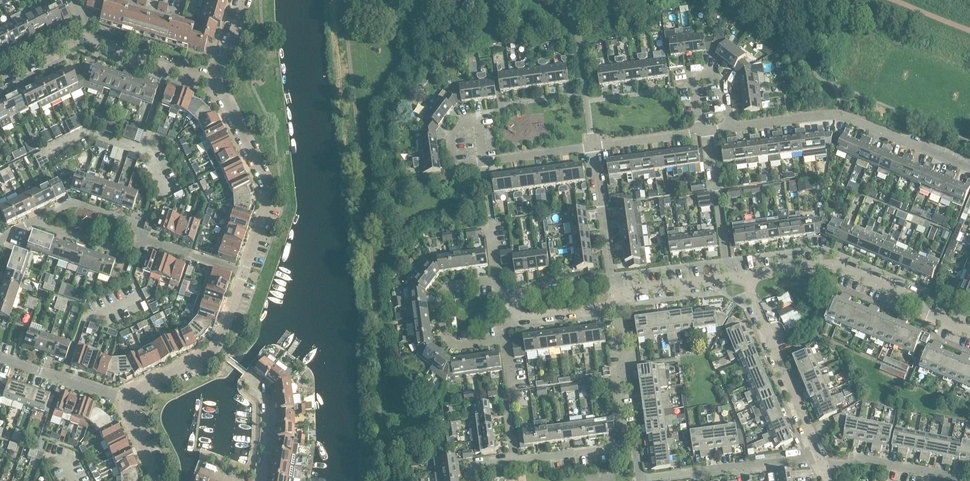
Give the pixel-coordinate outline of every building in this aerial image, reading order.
[(58,0),(52,3),(54,8),(62,24),(72,19),(63,0),(58,0)] [(102,13),(105,2),(100,0),(89,0),(86,8),(102,13)] [(197,8),(204,10),(200,21),(206,23),(210,24),(217,26),(220,27),(226,5),(217,2),(210,0),(199,0),(197,8)] [(100,21),(110,24),(121,27),(127,8),(105,2),(102,13),(100,21)] [(54,8),(48,12),(45,6),(42,8),(52,29),(62,24),(54,8)] [(40,29),(46,26),(49,32),(53,30),(52,29),(42,8),(32,13),(40,29)] [(144,34),(147,24),(150,15),(127,8),(121,27),(144,34)] [(33,39),(37,37),(34,31),(40,29),(32,13),(22,18),(33,39)] [(21,14),(11,18),(13,22),(20,38),(26,35),(29,41),(33,39),(22,18),(21,14)] [(166,40),(169,31),(172,21),(150,15),(147,24),(144,34),(166,40)] [(191,37),(191,35),(194,27),(172,21),(169,31),(166,40),(188,47),(191,37)] [(13,49),(17,47),(14,41),(20,38),(13,22),(3,27),(13,49)] [(206,23),(201,38),(207,40),(207,41),(212,42),(217,26),(206,23)] [(6,45),(9,51),(13,49),(3,27),(0,29),(0,47),(1,48),(6,45)] [(683,35),(680,35),(680,38),(683,55),(694,54),(692,36),(691,28),(684,29),(684,33),(683,35)] [(675,31),(665,32),(665,37),(668,55),(671,55),(671,57),(683,55),(680,38),(680,35),(677,36),(675,34),(675,31)] [(201,38),(191,35),(191,37),(188,47),(204,52),(207,41),(207,40),(201,38)] [(715,39),(704,40),(704,35),(692,36),(694,54),(711,52),(715,39)] [(723,45),(719,42),(715,39),(711,52),(725,62),(736,48),(727,41),(723,45)] [(763,45),(762,51),(767,55),(777,50),(768,42),(763,45)] [(751,66),(742,60),(746,55),(736,48),(725,62),(739,73),(751,66)] [(657,79),(668,77),(666,59),(655,61),(657,79)] [(645,80),(657,79),(655,61),(643,62),(645,80)] [(634,82),(645,80),(643,62),(632,64),(634,82)] [(620,65),(623,83),(634,82),(632,64),(620,65)] [(569,83),(567,65),(555,67),(558,84),(569,83)] [(609,67),(611,85),(623,83),(620,65),(609,67)] [(759,87),(758,76),(752,77),(751,66),(739,73),(741,90),(759,87)] [(83,74),(84,87),(98,92),(106,71),(95,67),(92,77),(83,74)] [(555,67),(544,68),(546,86),(558,84),(555,67)] [(597,69),(600,86),(611,85),(609,67),(597,69)] [(544,68),(532,70),(535,87),(546,86),(544,68)] [(84,87),(83,74),(75,78),(70,69),(60,74),(70,94),(84,87)] [(129,71),(124,70),(122,76),(116,74),(111,91),(121,94),(129,71)] [(532,70),(521,71),(523,89),(535,87),(532,70)] [(98,92),(102,94),(104,88),(111,91),(116,74),(106,71),(98,92)] [(137,81),(131,79),(133,73),(129,71),(121,94),(119,99),(130,103),(137,81)] [(523,89),(521,71),(510,73),(512,91),(523,89)] [(510,73),(498,74),(501,92),(512,91),(510,73)] [(70,94),(60,74),(50,78),(61,99),(70,95),(70,94)] [(477,74),(470,75),(471,84),(474,101),(485,100),(483,82),(482,80),(480,80),(478,78),(477,74)] [(61,99),(50,78),(44,81),(41,75),(38,77),(51,104),(61,99)] [(51,104),(38,77),(33,79),(36,85),(31,88),(38,104),(41,109),(51,104)] [(150,78),(145,77),(143,83),(137,81),(130,103),(140,107),(141,101),(142,101),(150,78)] [(158,88),(151,86),(154,80),(150,78),(142,101),(152,105),(158,88)] [(485,100),(497,98),(494,80),(483,82),(485,100)] [(471,84),(460,85),(460,91),(450,92),(457,104),(474,101),(471,84)] [(31,88),(25,91),(22,85),(18,87),(28,109),(38,104),(31,88)] [(18,87),(14,89),(17,95),(11,98),(19,113),(28,109),(18,87)] [(177,91),(168,87),(161,105),(171,108),(177,91)] [(761,99),(759,87),(741,90),(743,101),(761,99)] [(185,93),(177,91),(171,108),(169,113),(178,116),(179,111),(185,93)] [(450,92),(443,101),(439,97),(432,107),(446,118),(457,104),(450,92)] [(179,111),(187,114),(188,114),(194,96),(185,93),(179,111)] [(5,101),(2,95),(0,96),(0,100),(9,118),(19,113),(11,98),(5,101)] [(194,96),(188,114),(193,119),(204,106),(200,103),(201,99),(194,96)] [(745,113),(762,111),(761,99),(743,101),(745,113)] [(2,129),(12,124),(9,118),(0,100),(0,125),(2,129)] [(215,116),(211,108),(208,110),(204,106),(193,119),(198,124),(215,116)] [(432,107),(424,116),(429,120),(423,128),(435,132),(446,118),(432,107)] [(215,116),(198,124),(192,127),(195,132),(201,129),(203,133),(220,124),(215,116)] [(81,128),(76,117),(70,120),(76,130),(81,128)] [(106,119),(102,130),(108,132),(112,121),(106,119)] [(65,122),(70,133),(76,130),(70,120),(65,122)] [(114,134),(118,123),(112,121),(108,132),(114,134)] [(220,124),(203,133),(207,141),(224,132),(220,124)] [(129,139),(133,128),(127,126),(123,137),(129,139)] [(812,136),(815,157),(827,155),(826,149),(831,149),(833,133),(824,134),(823,127),(818,127),(819,135),(812,136)] [(129,139),(134,141),(138,130),(133,128),(129,139)] [(423,128),(424,139),(418,140),(420,151),(438,149),(435,132),(423,128)] [(806,137),(805,129),(800,130),(803,153),(804,159),(815,157),(812,136),(806,137)] [(795,130),(796,138),(790,139),(792,154),(803,153),(800,130),(795,130)] [(850,131),(846,130),(837,151),(848,155),(853,141),(848,139),(850,131)] [(201,143),(206,152),(211,150),(228,142),(224,132),(207,141),(201,143)] [(783,140),(782,132),(778,133),(781,156),(792,154),(790,139),(783,140)] [(773,133),(774,141),(767,142),(769,157),(770,163),(781,162),(781,156),(778,133),(773,133)] [(761,143),(760,135),(755,136),(758,159),(769,157),(767,142),(761,143)] [(750,136),(751,144),(745,145),(747,160),(747,165),(759,164),(758,159),(755,136),(750,136)] [(863,136),(860,144),(853,141),(848,155),(858,160),(867,138),(863,136)] [(737,138),(732,139),(736,162),(736,167),(747,165),(747,160),(745,145),(738,146),(737,138)] [(869,147),(872,140),(867,138),(858,160),(869,164),(875,150),(869,147)] [(46,145),(44,139),(33,143),(36,150),(41,147),(46,145)] [(722,148),(724,163),(736,162),(732,139),(727,139),(728,147),(722,148)] [(228,142),(211,150),(206,152),(210,162),(233,151),(228,142)] [(884,145),(881,152),(875,150),(869,164),(880,168),(888,147),(884,145)] [(890,156),(893,149),(888,147),(880,168),(878,173),(888,177),(890,173),(896,158),(890,156)] [(439,160),(438,149),(420,151),(422,163),(439,160)] [(698,149),(686,151),(689,166),(696,165),(697,173),(701,173),(705,172),(703,164),(700,165),(698,149)] [(237,160),(233,151),(210,162),(215,171),(237,160)] [(675,152),(677,168),(689,166),(686,151),(675,152)] [(675,152),(664,154),(666,169),(672,168),(674,177),(678,176),(677,170),(677,168),(675,152)] [(652,155),(655,171),(666,169),(664,154),(652,155)] [(905,154),(902,161),(896,158),(890,173),(901,177),(909,156),(905,154)] [(16,165),(27,159),(24,155),(13,160),(16,165)] [(656,179),(655,173),(655,171),(652,155),(641,157),(644,176),(649,175),(650,179),(656,179)] [(911,164),(914,157),(909,156),(901,177),(911,181),(917,167),(911,164)] [(641,157),(630,158),(633,182),(638,181),(638,177),(644,176),(641,157)] [(633,182),(630,158),(619,160),(621,175),(626,175),(628,183),(633,182)] [(241,168),(237,160),(215,171),(218,179),(224,176),(241,168)] [(422,163),(423,174),(441,172),(439,160),(422,163)] [(619,160),(607,162),(609,177),(621,175),(619,160)] [(926,162),(923,169),(917,167),(911,181),(922,186),(930,164),(926,162)] [(930,164),(922,186),(920,190),(930,195),(938,176),(932,173),(935,166),(930,164)] [(586,181),(583,165),(572,166),(574,183),(586,181)] [(561,168),(563,185),(574,183),(572,166),(561,168)] [(224,176),(229,185),(246,177),(241,168),(224,176)] [(551,186),(563,185),(561,168),(549,169),(551,186)] [(540,188),(551,186),(549,169),(538,171),(540,188)] [(86,177),(81,193),(91,197),(96,180),(98,174),(88,171),(86,177)] [(529,189),(540,188),(538,171),(526,172),(529,189)] [(947,171),(944,178),(938,176),(930,195),(941,199),(951,173),(947,171)] [(517,191),(529,189),(526,172),(515,174),(517,191)] [(86,177),(76,173),(70,189),(81,193),(86,177)] [(953,182),(956,175),(951,173),(941,199),(951,203),(959,184),(953,182)] [(504,176),(506,192),(517,191),(515,174),(504,176)] [(492,177),(494,194),(506,192),(504,176),(492,177)] [(233,194),(250,186),(246,177),(229,185),(233,194)] [(55,200),(65,195),(58,180),(48,185),(55,200)] [(96,180),(91,197),(101,200),(107,184),(96,180)] [(962,208),(969,189),(969,180),(968,180),(965,187),(959,184),(951,203),(962,208)] [(805,183),(798,184),(800,192),(806,191),(805,183)] [(107,184),(101,200),(112,204),(117,187),(107,184)] [(38,189),(46,205),(55,200),(48,185),(38,189)] [(250,201),(250,196),(254,194),(250,186),(233,194),(233,195),(234,202),(250,201)] [(679,186),(672,187),(673,195),(680,194),(679,186)] [(112,204),(122,207),(127,191),(117,187),(112,204)] [(28,194),(36,210),(46,205),(38,189),(28,194)] [(739,190),(728,191),(729,198),(740,197),(739,190)] [(122,207),(132,211),(138,194),(127,191),(122,207)] [(18,199),(26,214),(36,210),(28,194),(18,199)] [(699,202),(710,201),(709,194),(698,196),(699,202)] [(9,204),(16,219),(26,214),(18,199),(9,204)] [(892,199),(889,205),(900,209),(902,203),(892,199)] [(252,215),(255,207),(251,206),(250,201),(234,202),(234,209),(252,215)] [(634,215),(638,214),(638,208),(642,208),(641,202),(617,205),(619,217),(634,215)] [(6,224),(16,219),(9,204),(0,208),(0,211),(6,224)] [(231,208),(227,217),(231,218),(249,224),(252,215),(234,209),(231,208)] [(963,214),(961,219),(966,221),(968,216),(967,216),(969,210),(965,209),(963,214)] [(587,221),(586,210),(569,212),(571,223),(587,221)] [(898,211),(895,217),(906,222),(908,216),(898,211)] [(171,215),(162,212),(156,230),(165,233),(171,215)] [(804,236),(801,221),(800,213),(796,214),(796,216),(789,217),(792,238),(804,236)] [(820,218),(801,221),(804,236),(821,234),(823,218),(823,213),(819,213),(820,218)] [(634,215),(619,217),(621,228),(636,226),(642,226),(640,214),(638,214),(634,215)] [(181,219),(171,215),(165,233),(175,237),(181,219)] [(778,218),(781,239),(792,238),(789,217),(783,218),(782,215),(777,216),(778,218)] [(189,222),(183,240),(193,243),(199,225),(201,220),(191,217),(189,222)] [(227,217),(224,227),(228,228),(245,234),(249,224),(231,218),(227,217)] [(821,234),(837,240),(844,222),(834,217),(832,222),(823,218),(821,234)] [(769,241),(781,239),(778,218),(766,220),(769,241)] [(844,222),(837,240),(847,245),(853,230),(848,228),(851,220),(846,218),(844,222)] [(917,226),(919,220),(914,218),(911,224),(917,226)] [(189,222),(181,219),(175,237),(183,240),(189,222)] [(758,242),(769,241),(766,220),(755,221),(758,242)] [(917,226),(915,231),(925,235),(930,224),(925,222),(919,220),(917,226)] [(572,235),(589,233),(587,221),(571,223),(572,235)] [(744,223),(747,244),(758,242),(755,221),(744,223)] [(144,229),(151,231),(153,225),(146,223),(144,229)] [(735,245),(747,244),(744,223),(732,224),(735,245)] [(716,248),(714,228),(707,229),(706,225),(702,226),(702,232),(703,234),(705,250),(716,248)] [(642,226),(636,226),(621,228),(622,240),(643,237),(642,226)] [(224,227),(221,236),(224,238),(242,244),(245,234),(228,228),(224,227)] [(847,245),(858,249),(865,231),(855,227),(853,230),(847,245)] [(858,249),(868,253),(876,235),(870,233),(871,229),(866,228),(865,231),(858,249)] [(932,228),(928,239),(933,241),(938,230),(932,228)] [(669,239),(671,254),(682,253),(679,229),(674,230),(675,233),(668,233),(669,239)] [(682,253),(693,251),(691,236),(684,237),(683,229),(679,229),(682,253)] [(953,237),(951,240),(956,242),(959,237),(961,231),(957,230),(955,235),(953,237)] [(27,250),(33,234),(28,232),(23,249),(27,250)] [(574,246),(590,244),(589,233),(572,235),(574,246)] [(53,241),(33,234),(27,250),(48,257),(50,249),(53,241)] [(693,251),(705,250),(703,234),(691,236),(693,251)] [(868,253),(879,258),(888,236),(884,235),(882,238),(876,235),(868,253)] [(889,262),(895,248),(897,244),(891,241),(892,238),(888,236),(879,258),(889,262)] [(624,251),(645,249),(643,237),(622,240),(624,251)] [(221,247),(239,254),(242,244),(224,238),(221,247)] [(954,253),(958,243),(951,240),(947,250),(951,252),(954,253)] [(53,241),(50,249),(48,257),(58,261),(63,244),(53,241)] [(58,261),(68,264),(74,248),(63,244),(58,261)] [(575,258),(592,256),(590,244),(574,246),(575,258)] [(239,254),(221,247),(218,246),(214,256),(235,264),(239,254)] [(68,264),(79,268),(84,251),(74,248),(68,264)] [(900,266),(906,252),(895,248),(889,262),(900,266)] [(625,263),(628,262),(629,268),(647,266),(645,249),(624,251),(625,263)] [(476,268),(488,266),(486,250),(473,252),(476,268)] [(513,257),(512,250),(500,252),(501,259),(513,257)] [(7,272),(15,275),(23,278),(30,257),(14,251),(7,272)] [(79,268),(89,271),(94,255),(84,251),(79,268)] [(461,253),(464,270),(476,268),(473,252),(461,253)] [(550,269),(547,252),(536,254),(538,270),(550,269)] [(910,271),(916,256),(906,252),(900,266),(910,271)] [(137,269),(151,274),(157,256),(148,253),(146,260),(140,258),(137,269)] [(449,255),(452,271),(464,270),(461,253),(449,255)] [(536,254),(524,255),(527,272),(538,270),(536,254)] [(94,255),(89,271),(99,275),(105,258),(94,255)] [(440,274),(440,273),(452,271),(449,255),(431,257),(431,258),(440,274)] [(513,257),(514,263),(515,274),(527,272),(524,255),(513,257)] [(151,274),(150,279),(159,282),(161,277),(167,259),(157,256),(151,274)] [(575,258),(577,269),(594,267),(592,256),(575,258)] [(921,275),(927,261),(916,256),(910,271),(921,275)] [(921,275),(932,279),(940,261),(929,256),(927,261),(921,275)] [(502,265),(512,264),(514,263),(513,257),(501,259),(502,265)] [(110,278),(115,262),(105,258),(99,275),(110,278)] [(420,273),(433,283),(440,274),(431,258),(420,273)] [(177,263),(167,259),(161,277),(170,281),(171,281),(177,263)] [(170,281),(169,284),(178,287),(179,284),(185,266),(177,263),(171,281),(170,281)] [(228,285),(232,275),(209,268),(206,277),(228,285)] [(408,288),(426,292),(433,283),(420,273),(415,270),(408,279),(412,282),(408,287),(408,288)] [(964,282),(969,285),(969,272),(968,272),(964,270),(960,280),(964,282)] [(23,278),(15,275),(7,272),(3,282),(19,288),(23,278)] [(47,275),(44,283),(50,285),(53,277),(47,275)] [(228,285),(206,277),(205,277),(202,287),(225,295),(228,285)] [(3,282),(0,292),(0,293),(16,298),(19,288),(3,282)] [(969,297),(969,285),(964,282),(960,293),(969,297)] [(222,304),(225,295),(202,287),(199,297),(222,304)] [(427,304),(426,292),(408,288),(411,306),(427,304)] [(0,293),(0,305),(12,309),(16,298),(0,293)] [(42,293),(39,301),(46,303),(48,295),(42,293)] [(219,314),(222,304),(199,297),(198,296),(195,306),(196,306),(219,314)] [(922,336),(855,309),(836,301),(828,320),(914,355),(922,336)] [(176,310),(185,313),(187,307),(178,304),(176,310)] [(431,334),(429,319),(427,304),(411,306),(413,322),(415,337),(431,334)] [(9,319),(12,309),(0,305),(0,316),(9,319)] [(219,314),(196,306),(195,306),(192,315),(197,317),(215,323),(219,314)] [(716,315),(715,308),(703,310),(706,329),(717,327),(723,326),(727,318),(722,314),(716,315)] [(706,329),(703,310),(692,311),(695,337),(700,337),(699,330),(706,329)] [(692,311),(681,313),(683,332),(690,331),(691,338),(692,343),(696,343),(695,337),(692,311)] [(683,332),(681,313),(669,314),(673,341),(678,340),(677,333),(683,332)] [(669,314),(658,316),(661,335),(667,334),(668,341),(673,341),(669,314)] [(655,343),(654,336),(661,335),(658,316),(647,317),(650,344),(655,343)] [(197,317),(193,323),(205,334),(208,330),(212,332),(215,323),(197,317)] [(647,317),(635,319),(638,338),(645,337),(646,344),(650,344),(647,317)] [(162,319),(151,325),(155,332),(166,327),(162,319)] [(738,328),(736,322),(730,319),(725,328),(727,332),(731,343),(749,336),(745,325),(738,328)] [(196,345),(204,342),(202,338),(205,334),(193,323),(188,328),(196,345)] [(606,343),(604,326),(592,328),(595,344),(606,343)] [(188,328),(188,329),(179,333),(187,350),(196,345),(188,328)] [(583,346),(595,344),(592,328),(581,329),(583,346)] [(572,348),(583,346),(581,329),(569,331),(572,348)] [(40,334),(29,330),(24,347),(34,350),(40,334)] [(560,349),(572,348),(569,331),(558,332),(560,349)] [(549,351),(560,349),(558,332),(547,334),(549,351)] [(179,354),(187,350),(179,333),(171,337),(179,354)] [(244,342),(247,335),(240,333),(237,340),(244,342)] [(40,334),(34,350),(44,354),(50,337),(40,334)] [(433,346),(431,334),(415,337),(417,355),(418,355),(433,346)] [(537,352),(549,351),(547,334),(535,335),(537,352)] [(930,336),(925,334),(921,344),(926,346),(930,336)] [(525,343),(526,350),(526,354),(537,352),(535,335),(524,337),(525,343)] [(729,356),(754,346),(749,336),(731,343),(734,349),(727,352),(729,356)] [(50,337),(44,354),(55,357),(60,341),(50,337)] [(161,341),(170,358),(179,354),(171,337),(161,341)] [(65,361),(71,345),(60,341),(55,357),(65,361)] [(150,341),(141,346),(142,348),(143,350),(151,367),(161,363),(152,346),(150,341)] [(152,346),(161,363),(170,358),(161,341),(152,346)] [(525,343),(513,345),(514,351),(526,350),(525,343)] [(79,344),(71,366),(80,369),(86,351),(88,347),(79,344)] [(432,367),(443,354),(433,346),(418,355),(432,367)] [(740,364),(758,357),(754,346),(729,356),(731,361),(737,358),(740,364)] [(142,348),(133,352),(135,355),(143,372),(151,367),(143,350),(142,348)] [(927,349),(919,368),(969,389),(969,367),(927,349)] [(515,358),(524,356),(526,356),(526,354),(526,350),(514,351),(515,358)] [(810,350),(792,357),(797,368),(822,358),(820,353),(813,356),(810,350)] [(94,354),(86,351),(80,369),(88,372),(94,354)] [(103,357),(94,354),(88,372),(97,375),(103,357)] [(264,379),(275,366),(278,362),(268,354),(263,360),(258,357),(250,368),(264,379)] [(432,367),(430,370),(446,383),(447,378),(452,361),(443,354),(432,367)] [(502,371),(500,354),(488,356),(490,372),(502,371)] [(126,359),(134,376),(143,372),(135,355),(126,359)] [(478,374),(490,372),(488,356),(476,358),(478,374)] [(884,361),(892,364),(907,371),(910,366),(886,356),(884,361)] [(111,360),(103,357),(97,375),(105,378),(111,360)] [(762,367),(758,357),(740,364),(743,370),(736,373),(738,378),(762,367)] [(466,376),(478,374),(476,358),(464,359),(466,376)] [(817,365),(824,362),(822,358),(797,368),(801,378),(819,371),(817,365)] [(105,378),(113,380),(115,376),(120,376),(118,359),(111,360),(105,378)] [(127,380),(134,376),(126,359),(118,359),(120,376),(125,376),(127,380)] [(464,359),(452,361),(447,378),(466,376),(464,359)] [(275,366),(264,379),(274,386),(290,377),(292,376),(291,373),(287,376),(284,373),(287,369),(278,362),(275,366)] [(665,371),(658,372),(657,365),(638,368),(639,379),(666,376),(665,371)] [(906,375),(890,368),(882,365),(880,370),(904,380),(906,375)] [(767,378),(762,367),(738,378),(740,382),(746,379),(749,385),(767,378)] [(819,371),(801,378),(806,389),(830,379),(829,374),(822,377),(819,371)] [(558,376),(553,377),(554,385),(559,384),(565,383),(564,379),(559,380),(558,376)] [(666,376),(639,379),(641,391),(660,388),(667,387),(666,381),(666,376)] [(274,386),(276,398),(292,396),(290,377),(274,386)] [(747,399),(771,388),(767,378),(749,385),(751,391),(745,394),(747,399)] [(806,389),(810,399),(828,392),(826,386),(832,383),(830,379),(806,389)] [(3,398),(13,402),(19,385),(8,381),(6,389),(0,392),(0,400),(3,398)] [(24,405),(29,388),(19,385),(13,402),(24,405)] [(660,388),(641,391),(642,402),(669,398),(668,393),(667,387),(660,388)] [(34,409),(40,392),(29,388),(24,405),(34,409)] [(747,399),(742,401),(744,405),(749,403),(755,400),(758,406),(776,399),(771,388),(747,399)] [(40,392),(34,409),(44,412),(45,412),(48,413),(51,404),(54,397),(40,392)] [(828,392),(810,399),(815,410),(839,400),(837,395),(831,398),(828,392)] [(53,416),(62,419),(63,415),(69,397),(60,394),(53,416)] [(276,398),(277,410),(294,408),(292,396),(276,398)] [(71,417),(77,399),(69,397),(63,415),(71,417)] [(680,405),(679,397),(671,398),(673,407),(680,405)] [(669,398),(642,402),(644,413),(663,411),(672,410),(671,403),(670,404),(669,402),(669,398)] [(77,399),(71,417),(69,422),(78,425),(86,402),(77,399)] [(752,409),(757,419),(780,409),(776,399),(758,406),(752,409)] [(815,410),(819,421),(837,413),(834,407),(841,404),(839,400),(815,410)] [(87,428),(89,423),(95,405),(86,402),(78,425),(87,428)] [(491,415),(489,403),(473,405),(474,417),(491,415)] [(89,423),(94,428),(105,415),(101,412),(103,408),(95,405),(89,423)] [(766,427),(784,420),(780,409),(757,419),(755,420),(757,424),(764,421),(766,427)] [(644,413),(645,424),(672,420),(671,415),(664,416),(663,411),(644,413)] [(278,413),(278,420),(277,425),(294,426),(294,413),(278,413)] [(833,418),(837,426),(845,428),(843,438),(854,440),(858,421),(847,419),(844,413),(833,418)] [(105,415),(94,428),(100,433),(117,424),(113,417),(109,419),(105,415)] [(476,429),(493,427),(491,415),(474,417),(476,429)] [(582,416),(570,418),(571,424),(573,440),(585,438),(582,422),(582,416)] [(587,421),(582,422),(585,438),(589,438),(589,440),(597,439),(595,420),(594,416),(586,417),(587,421)] [(595,420),(597,439),(605,438),(605,436),(609,435),(608,432),(615,431),(613,418),(595,420)] [(672,420),(645,424),(647,436),(666,433),(665,426),(673,425),(672,420)] [(762,436),(764,440),(764,441),(789,430),(784,420),(766,427),(769,434),(762,436)] [(858,448),(860,441),(866,442),(870,423),(858,421),(854,440),(855,440),(853,447),(858,448)] [(449,428),(449,433),(456,432),(455,432),(459,431),(458,422),(451,424),(452,428),(449,428)] [(537,445),(549,443),(547,427),(546,422),(534,423),(535,428),(537,445)] [(873,444),(871,451),(876,452),(881,426),(870,423),(866,442),(873,444)] [(100,433),(104,441),(121,432),(117,424),(100,433)] [(561,442),(573,440),(571,424),(559,425),(561,442)] [(294,426),(277,425),(277,437),(294,438),(294,426)] [(549,443),(561,442),(559,425),(547,427),(549,443)] [(739,445),(736,426),(725,428),(728,454),(733,454),(732,446),(739,445)] [(889,447),(893,428),(881,426),(876,452),(881,453),(882,446),(889,447)] [(896,428),(892,447),(899,449),(897,456),(902,457),(907,431),(908,426),(906,426),(905,430),(896,428)] [(494,439),(493,427),(476,429),(478,441),(494,439)] [(537,445),(535,428),(523,430),(524,442),(520,443),(521,449),(534,447),(533,445),(537,445)] [(725,428),(713,429),(716,449),(723,448),(724,455),(728,454),(725,428)] [(716,449),(713,429),(702,431),(706,457),(710,457),(709,449),(716,449)] [(789,430),(764,441),(764,440),(754,444),(756,449),(773,442),(775,449),(793,441),(789,430)] [(701,458),(706,457),(702,431),(690,432),(693,452),(700,451),(701,458)] [(902,457),(907,458),(908,451),(915,452),(918,433),(907,431),(902,457)] [(108,449),(125,441),(121,432),(104,441),(108,449)] [(456,432),(449,433),(446,433),(448,445),(451,444),(450,438),(456,437),(456,432)] [(666,433),(647,436),(649,447),(675,444),(674,439),(667,440),(666,433)] [(915,452),(921,453),(920,460),(924,461),(929,435),(918,433),(915,452)] [(924,461),(929,462),(930,455),(937,456),(941,437),(929,435),(924,461)] [(937,456),(944,458),(942,465),(947,466),(952,439),(941,437),(937,456)] [(494,439),(478,441),(479,453),(496,451),(494,439)] [(947,466),(951,466),(953,459),(959,461),(963,441),(952,439),(947,466)] [(277,440),(277,443),(275,452),(292,455),(297,456),(299,446),(304,446),(304,441),(297,440),(297,441),(294,441),(294,443),(277,440)] [(129,450),(125,441),(108,449),(112,458),(129,450)] [(966,462),(965,469),(969,470),(969,466),(969,443),(963,441),(959,461),(966,462)] [(675,444),(649,447),(650,459),(669,456),(669,450),(676,449),(675,444)] [(116,467),(133,458),(129,450),(112,458),(116,467)] [(272,456),(271,463),(290,467),(294,467),(296,456),(292,455),(275,452),(274,456),(272,456)] [(678,467),(677,462),(670,463),(669,456),(650,459),(652,470),(678,467)] [(459,469),(458,461),(456,461),(456,457),(434,460),(436,472),(441,471),(459,469)] [(138,467),(133,458),(116,467),(121,475),(138,467)] [(269,471),(272,472),(271,476),(288,478),(292,479),(294,467),(290,467),(271,463),(269,471)] [(138,480),(137,476),(141,475),(138,467),(121,475),(121,480),(133,480),(138,480)] [(459,480),(458,477),(460,477),(459,469),(441,471),(436,472),(435,472),(436,480),(457,480),(459,480)] [(791,471),(775,474),(776,480),(793,480),(791,471)]
